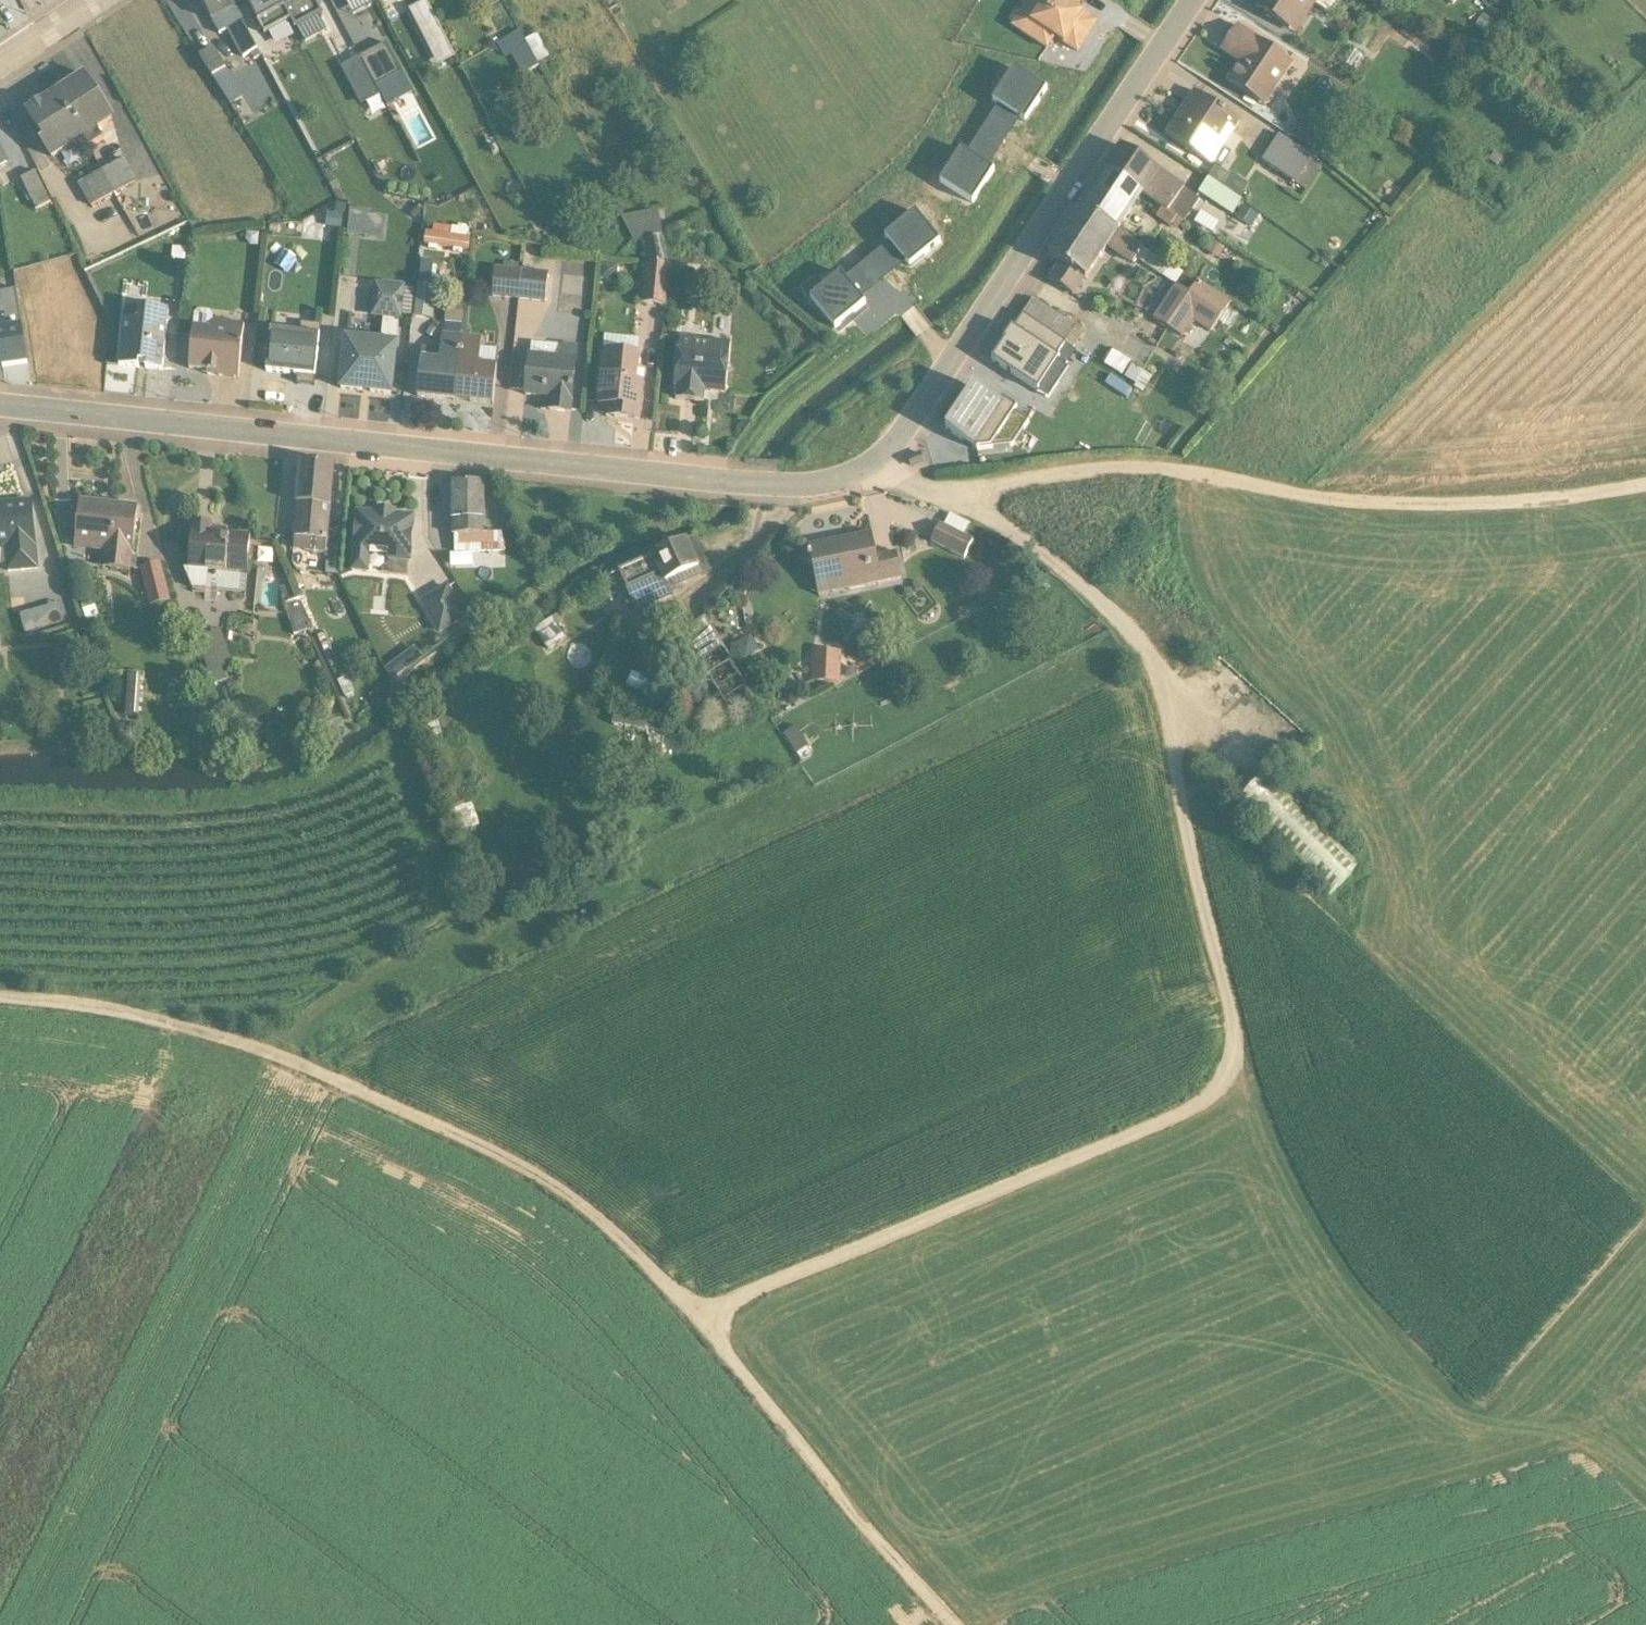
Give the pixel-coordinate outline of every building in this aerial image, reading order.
[(211,22),(219,35),(226,31),(241,59),(249,55),(252,62),(259,58),(256,51),(230,0),(200,0),(211,22)] [(233,7),(245,1),(264,36),(291,22),(279,0),(230,0),(233,7)] [(313,0),(279,0),(294,28),(321,14),(313,0)] [(518,22),(506,0),(495,0),(485,6),(499,32),(518,22)] [(1010,28),(1046,51),(1054,39),(1076,53),(1095,24),(1075,11),(1082,0),(1028,0),(1010,28)] [(1253,8),(1296,35),(1315,6),(1329,14),(1337,0),(1258,0),(1253,8)] [(448,43),(432,13),(419,20),(435,50),(448,43)] [(1293,65),(1237,26),(1220,52),(1237,64),(1226,82),(1265,108),(1293,65)] [(519,32),(497,45),(504,57),(510,54),(521,76),(538,67),(519,32)] [(549,59),(536,35),(524,41),(537,65),(549,59)] [(376,86),(399,73),(383,45),(360,58),(376,86)] [(213,49),(200,57),(212,77),(225,69),(213,49)] [(341,68),(362,105),(380,95),(360,58),(341,68)] [(247,64),(234,71),(250,98),(262,91),(260,86),(268,81),(260,65),(250,71),(247,64)] [(1013,70),(992,103),(997,106),(1019,120),(1025,124),(1046,91),(1013,70)] [(89,149),(103,140),(98,132),(114,120),(83,75),(58,92),(89,149)] [(58,92),(25,112),(43,141),(39,143),(51,161),(84,140),(58,92)] [(1193,93),(1165,136),(1221,171),(1231,155),(1223,149),(1240,123),(1193,93)] [(247,104),(234,111),(241,122),(243,121),(244,122),(254,115),(247,104)] [(1019,120),(997,106),(966,154),(988,169),(1019,120)] [(1320,134),(1302,121),(1290,139),(1308,151),(1320,134)] [(1278,136),(1261,163),(1304,191),(1320,167),(1317,164),(1318,163),(1278,136)] [(1158,172),(1121,148),(1105,171),(1184,224),(1196,205),(1194,203),(1197,198),(1183,189),(1184,187),(1160,171),(1158,172)] [(972,205),(993,172),(988,169),(966,154),(961,151),(939,184),(972,205)] [(101,171),(114,194),(136,181),(124,159),(101,171)] [(1239,199),(1248,186),(1248,185),(1231,175),(1229,176),(1215,167),(1207,179),(1239,199)] [(101,171),(77,185),(89,207),(114,194),(101,171)] [(1105,171),(1080,209),(1118,233),(1142,196),(1105,171)] [(50,203),(34,172),(20,179),(36,210),(50,203)] [(1241,200),(1207,179),(1198,194),(1232,216),(1241,200)] [(352,206),(351,231),(370,232),(371,207),(352,206)] [(1156,206),(1150,213),(1169,229),(1176,219),(1156,206)] [(632,240),(665,231),(659,207),(626,216),(632,240)] [(1258,216),(1243,207),(1236,218),(1250,227),(1258,216)] [(346,210),(305,209),(304,236),(333,237),(333,221),(346,221),(346,210)] [(1158,276),(1165,263),(1080,209),(1048,256),(1059,263),(1048,280),(1074,296),(1085,280),(1087,281),(1107,250),(1131,266),(1134,261),(1158,276)] [(1199,212),(1193,223),(1212,234),(1218,223),(1199,212)] [(905,263),(909,269),(939,244),(914,213),(884,238),(888,243),(905,263)] [(431,224),(429,244),(471,248),(472,235),(454,233),(455,226),(431,224)] [(888,243),(844,279),(861,300),(905,263),(888,243)] [(667,270),(647,268),(643,310),(663,312),(667,270)] [(549,278),(496,272),(493,298),(546,303),(549,278)] [(424,274),(418,274),(413,319),(431,321),(434,286),(424,285),(424,274)] [(809,300),(834,330),(865,305),(861,300),(844,279),(840,275),(809,300)] [(1188,294),(1168,329),(1181,338),(1193,321),(1209,333),(1230,303),(1197,281),(1188,294)] [(404,316),(407,289),(405,289),(405,287),(373,284),(369,319),(381,321),(379,341),(344,337),(340,390),(390,396),(399,344),(398,343),(394,343),(397,323),(400,323),(402,316),(404,316)] [(1188,294),(1175,286),(1153,319),(1168,329),(1167,329),(1188,294)] [(455,403),(462,302),(447,300),(444,334),(441,335),(440,350),(422,349),(417,399),(417,400),(455,403)] [(1031,301),(1022,315),(1065,344),(1073,349),(1083,332),(1031,301)] [(123,320),(118,367),(138,369),(138,364),(145,365),(145,370),(161,371),(169,311),(157,310),(157,306),(141,304),(141,308),(125,307),(124,320),(123,320)] [(188,370),(207,372),(207,377),(237,380),(244,325),(213,322),(213,318),(210,313),(198,311),(194,316),(188,370)] [(0,314),(0,356),(2,367),(26,364),(19,312),(0,314)] [(1004,343),(991,362),(1048,400),(1067,370),(1064,367),(1065,365),(1055,359),(1065,344),(1022,315),(1012,329),(1011,328),(1002,342),(1004,343)] [(267,373),(297,376),(297,385),(314,387),(320,327),(301,325),(300,334),(271,331),(267,373)] [(481,338),(461,336),(460,337),(455,403),(492,407),(499,351),(480,349),(481,338)] [(637,339),(603,336),(596,406),(605,407),(605,418),(639,422),(640,422),(644,382),(637,381),(639,354),(636,353),(637,339)] [(676,389),(675,400),(703,403),(704,392),(724,394),(730,344),(679,339),(674,388),(676,389)] [(561,347),(531,345),(530,356),(528,356),(523,398),(540,400),(539,412),(571,415),(578,347),(561,345),(561,347)] [(1130,364),(1112,353),(1104,365),(1122,377),(1130,364)] [(968,395),(945,430),(976,451),(1012,447),(1028,423),(988,397),(974,387),(968,395)] [(920,454),(907,459),(910,468),(923,463),(920,454)] [(307,463),(299,463),(295,505),(292,538),(294,538),(293,552),(325,555),(327,541),(328,541),(331,507),(335,466),(307,463)] [(455,554),(505,552),(501,534),(484,534),(484,520),(485,520),(482,483),(452,484),(452,536),(454,537),(455,554)] [(0,504),(0,566),(5,566),(6,574),(38,571),(32,501),(0,504)] [(138,507),(80,501),(74,550),(103,553),(101,568),(131,571),(138,507)] [(351,573),(368,575),(370,555),(387,557),(387,562),(408,564),(412,519),(394,518),(394,513),(376,512),(375,516),(356,515),(351,573)] [(191,589),(240,592),(242,575),(247,575),(250,536),(226,534),(227,530),(212,529),(212,524),(191,523),(188,571),(183,571),(191,589)] [(963,558),(972,541),(939,525),(931,542),(963,558)] [(871,535),(808,547),(818,597),(901,580),(896,554),(876,557),(871,535)] [(694,538),(619,573),(637,612),(673,595),(675,588),(709,572),(694,538)] [(170,601),(161,563),(139,569),(150,607),(170,601)] [(438,635),(469,622),(453,585),(422,597),(438,635)] [(93,602),(81,606),(87,623),(98,619),(93,602)] [(23,614),(29,634),(65,624),(62,613),(23,614)] [(704,619),(679,634),(707,679),(709,678),(715,688),(696,699),(694,697),(685,703),(703,731),(754,700),(704,619)] [(200,636),(213,682),(237,675),(224,629),(200,636)] [(880,664),(871,647),(847,660),(856,677),(880,664)] [(816,681),(807,664),(794,671),(804,688),(816,681)] [(660,702),(666,680),(630,670),(624,693),(660,702)] [(125,717),(137,719),(142,678),(131,677),(125,717)] [(611,726),(665,734),(666,721),(613,713),(611,726)] [(806,747),(794,728),(783,735),(782,736),(794,754),(795,755),(806,748),(806,747)]
